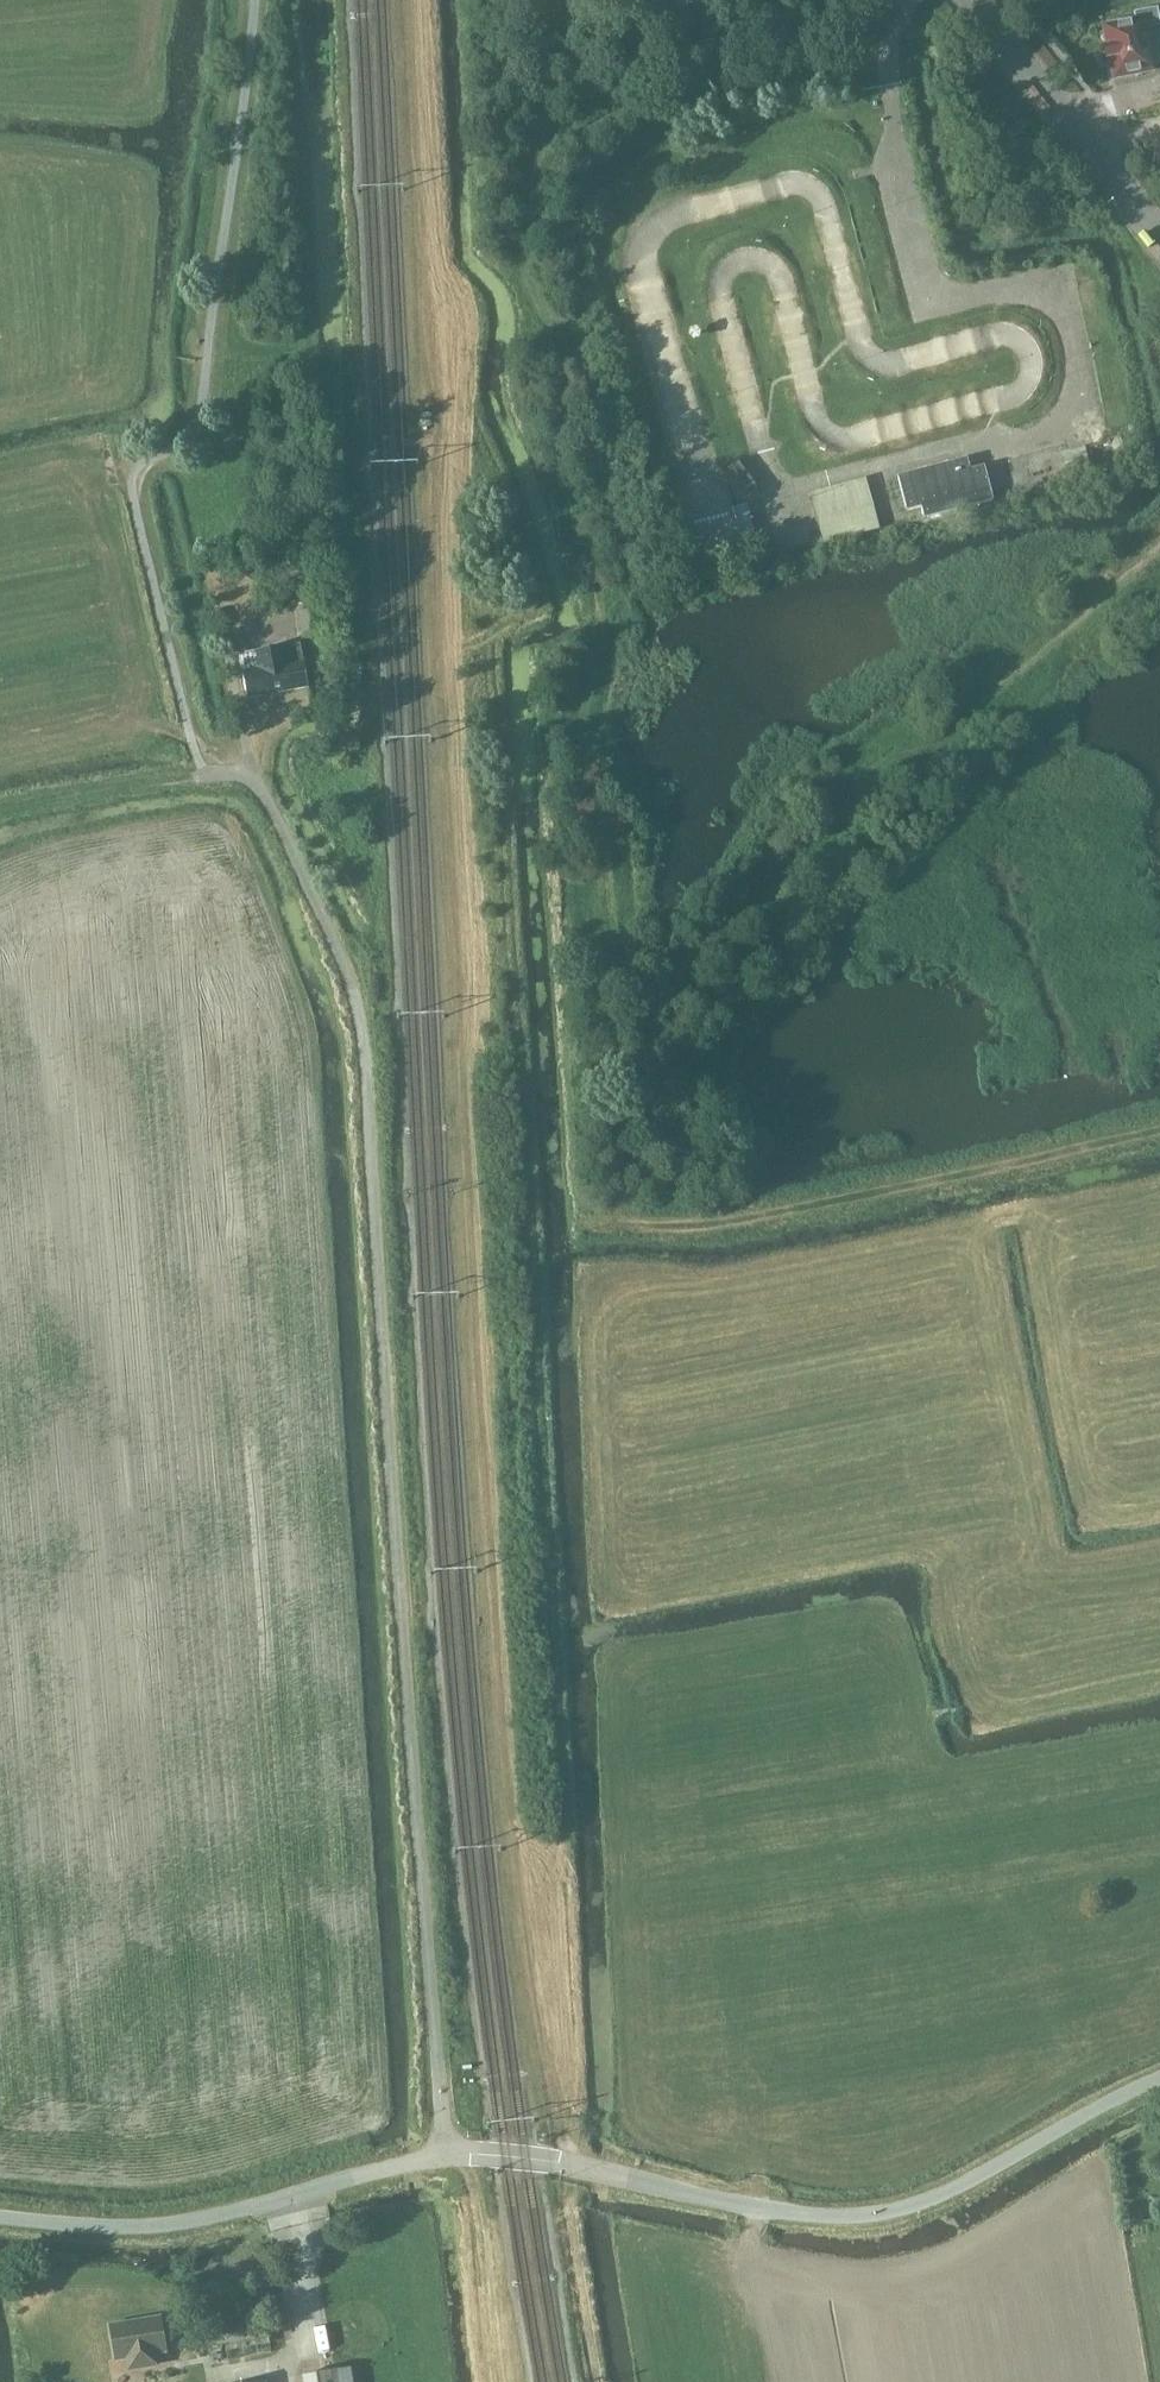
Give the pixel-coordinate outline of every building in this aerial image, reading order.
[(1153,71),(1145,30),(1159,27),(1159,20),(1158,8),(1134,13),(1136,21),(1104,27),(1108,47),(1104,48),(1106,59),(1110,58),(1114,78),(1153,71)] [(984,466),(966,458),(897,476),(906,511),(920,507),(924,519),(993,501),(984,466)] [(741,496),(751,489),(733,462),(723,468),(741,496)] [(809,493),(823,544),(879,529),(865,478),(809,493)] [(740,537),(753,533),(746,504),(732,507),(740,537)] [(325,603),(295,605),(297,637),(328,635),(325,603)] [(239,655),(247,698),(308,686),(299,643),(239,655)] [(156,2355),(166,2353),(161,2320),(112,2329),(117,2361),(128,2359),(130,2371),(143,2369),(158,2367),(156,2355)] [(303,2381),(352,2381),(350,2368),(302,2376),(303,2381)]
